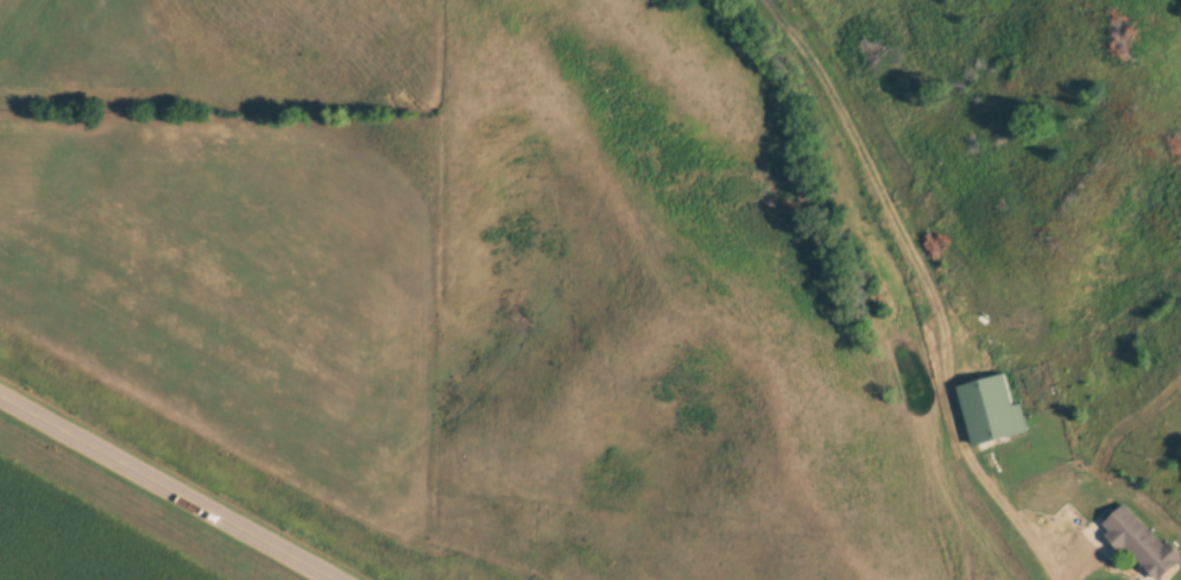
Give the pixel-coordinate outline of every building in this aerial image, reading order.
[(958,385),(973,446),(1029,433),(1022,403),(1014,406),(1006,374),(958,385)] [(1167,540),(1163,544),(1124,504),(1103,524),(1156,579),(1159,579),(1180,559),(1180,554),(1167,540)]
